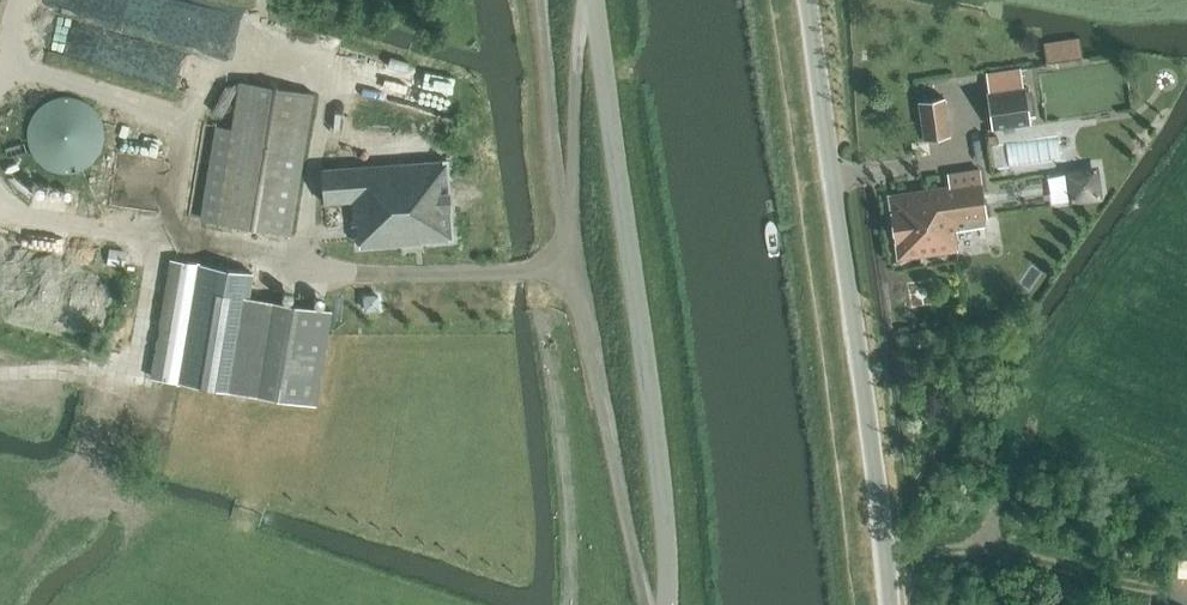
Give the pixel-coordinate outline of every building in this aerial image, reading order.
[(115,20),(106,52),(182,75),(192,42),(115,20)] [(1082,52),(1080,38),(1042,43),(1046,63),(1083,58),(1082,52)] [(342,67),(448,101),(456,76),(350,43),(342,67)] [(216,224),(290,236),(314,94),(238,82),(216,224)] [(1030,124),(1024,87),(1023,87),(988,92),(987,92),(993,129),(1030,124)] [(103,137),(103,136),(102,128),(100,122),(97,116),(91,109),(85,104),(79,101),(71,99),(64,99),(59,99),(51,101),(44,105),(39,109),(35,114),(30,122),(28,130),(28,137),(28,144),(30,150),(34,157),(38,162),(44,167),(49,170),(55,172),(63,174),(70,173),(79,171),(85,168),(91,163),(96,157),(100,150),(102,144),(103,137)] [(919,102),(924,139),(950,135),(945,99),(919,102)] [(351,203),(352,225),(357,224),(359,247),(453,240),(447,161),(322,170),(325,205),(351,203)] [(957,250),(954,231),(957,231),(956,223),(987,219),(980,170),(948,175),(949,186),(889,195),(898,259),(957,250)] [(228,391),(316,406),(332,311),(244,296),(194,288),(179,383),(228,391)] [(983,343),(991,342),(990,330),(982,331),(983,343)]
